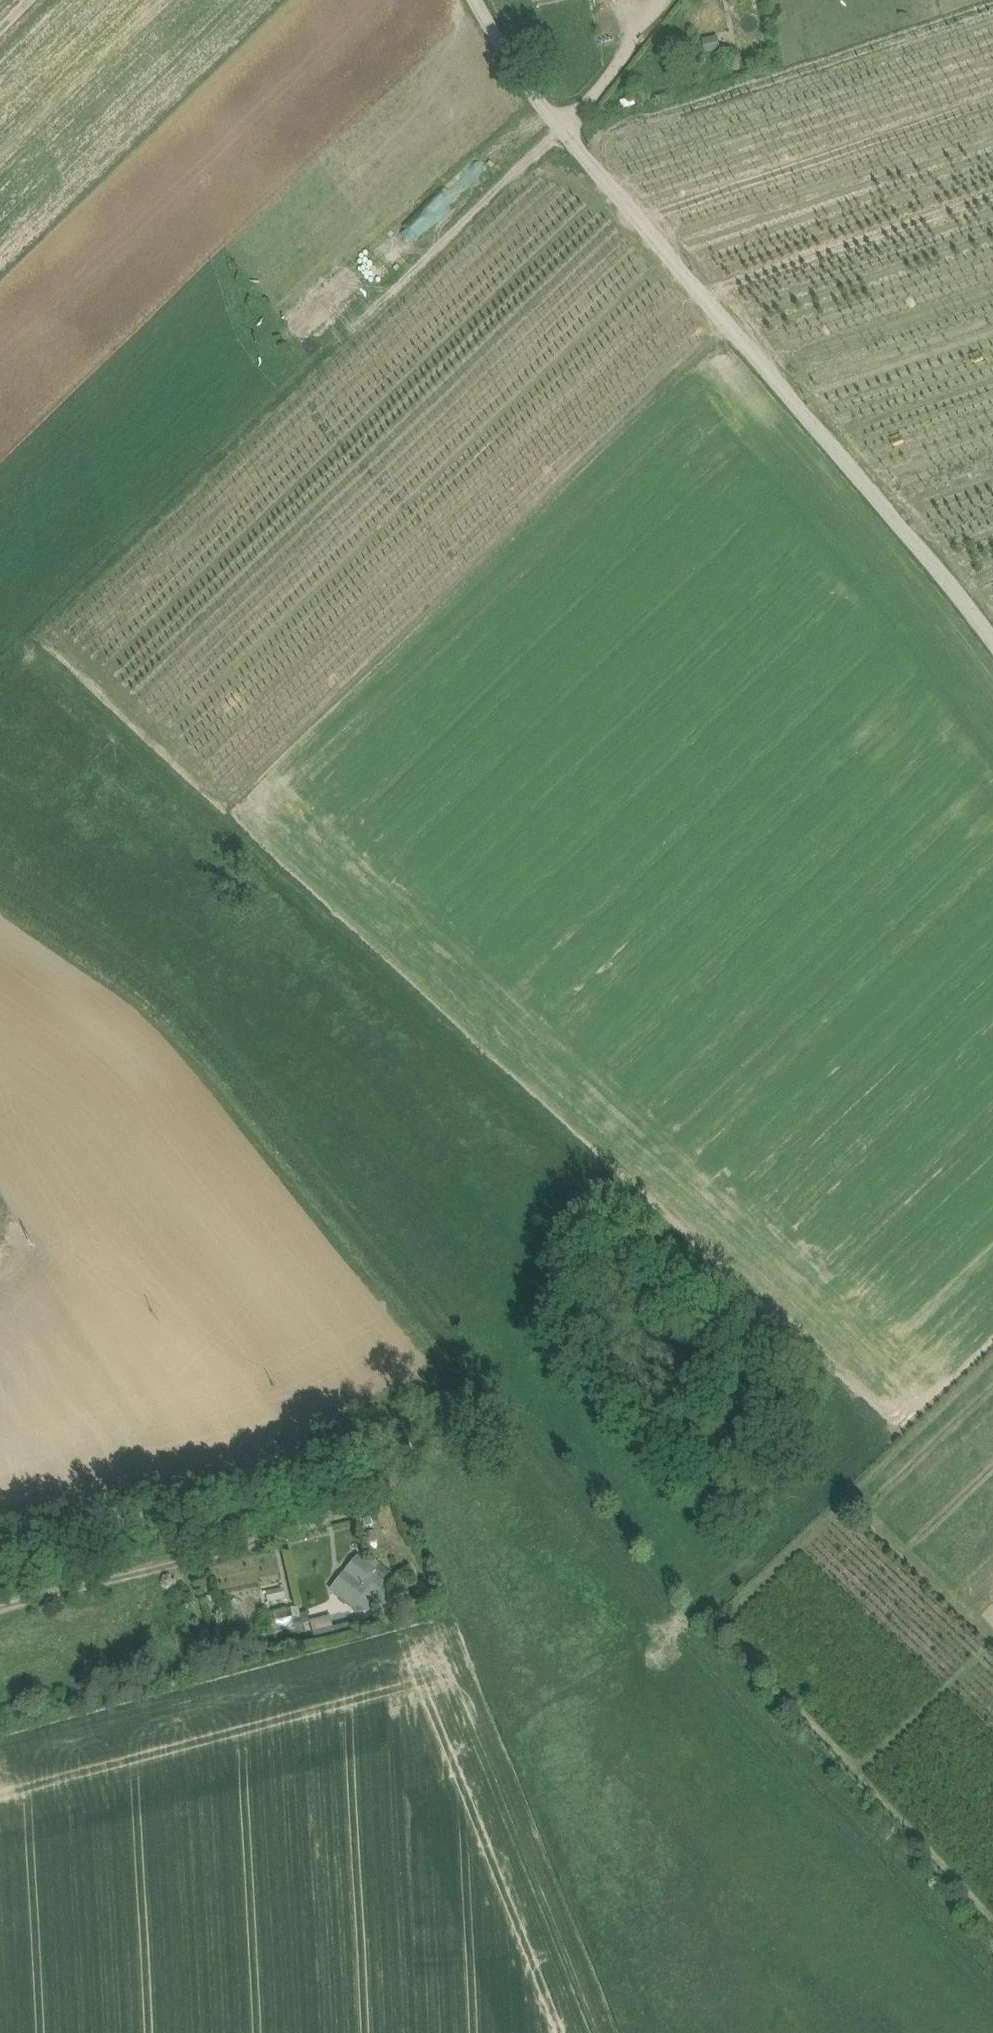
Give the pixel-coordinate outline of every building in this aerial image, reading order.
[(718,38),(703,40),(705,52),(720,50),(718,38)] [(364,1554),(336,1589),(370,1614),(396,1578),(364,1554)] [(288,1585),(268,1591),(272,1602),(292,1596),(288,1585)] [(355,1614),(314,1626),(318,1640),(359,1628),(355,1614)]
